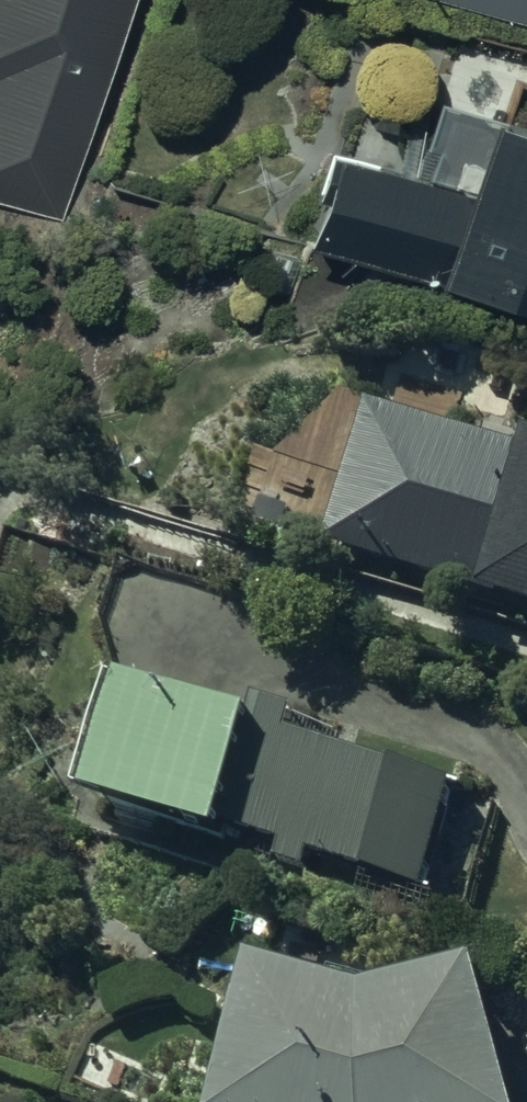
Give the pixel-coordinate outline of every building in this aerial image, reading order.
[(67,217),(130,0),(0,0),(0,198),(67,217)] [(526,23),(526,0),(444,0),(526,23)] [(312,151),(308,174),(317,177),(299,243),(430,279),(429,285),(526,313),(526,131),(428,98),(403,172),(312,151)] [(517,454),(366,408),(320,551),(474,598),(517,454)] [(525,448),(478,605),(526,620),(526,449),(525,448)] [(260,737),(124,692),(94,809),(225,852),(228,837),(285,855),(281,872),(309,882),(313,865),(363,879),(396,778),(294,746),(300,723),(266,713),(260,737)] [(457,793),(400,781),(370,880),(426,897),(457,793)] [(260,977),(227,1101),(515,1101),(480,981),(369,1013),(260,977)]
